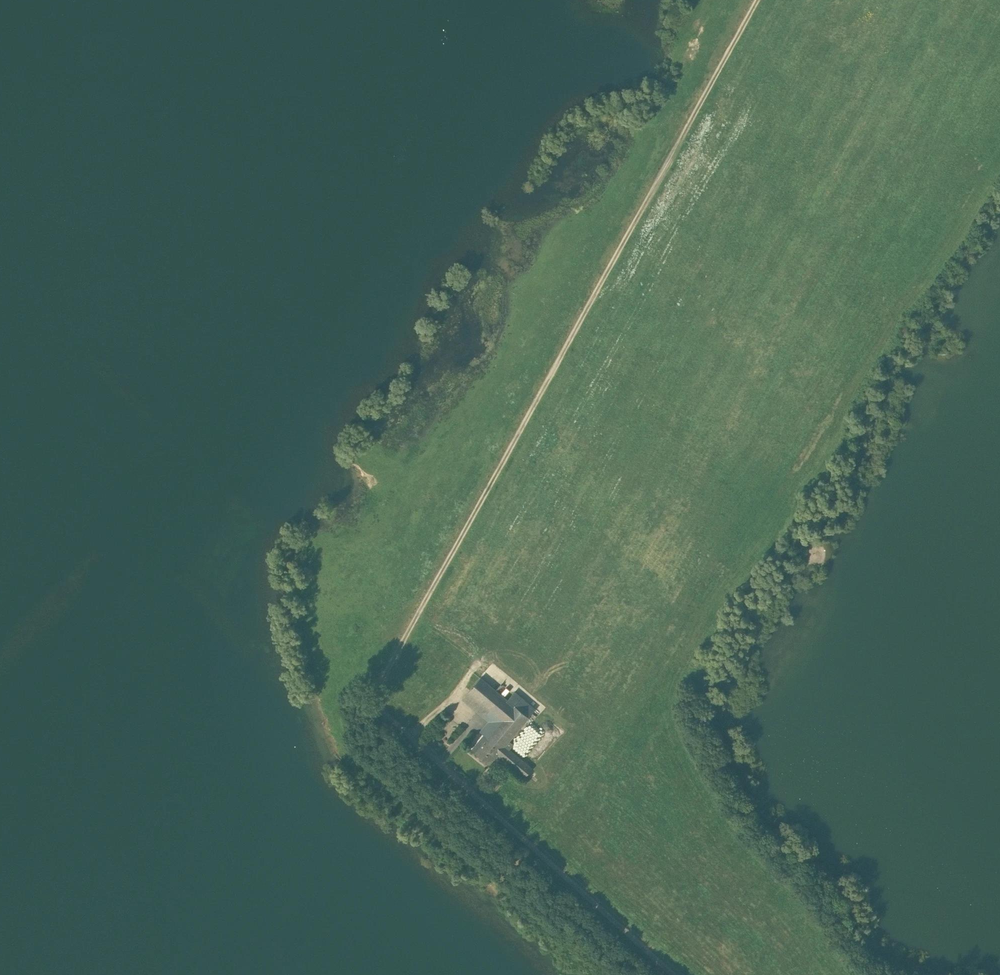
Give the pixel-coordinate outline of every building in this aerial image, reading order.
[(489,717),(491,718),(510,696),(511,696),(485,672),(465,695),(489,717)] [(511,696),(510,696),(531,715),(538,707),(517,689),(511,696)] [(489,717),(481,726),(488,733),(502,746),(507,741),(531,715),(510,696),(491,718),(489,717)] [(502,746),(488,733),(473,749),(491,764),(502,752),(505,748),(502,746)] [(505,748),(502,752),(507,757),(527,775),(535,766),(507,741),(502,746),(505,748)]
